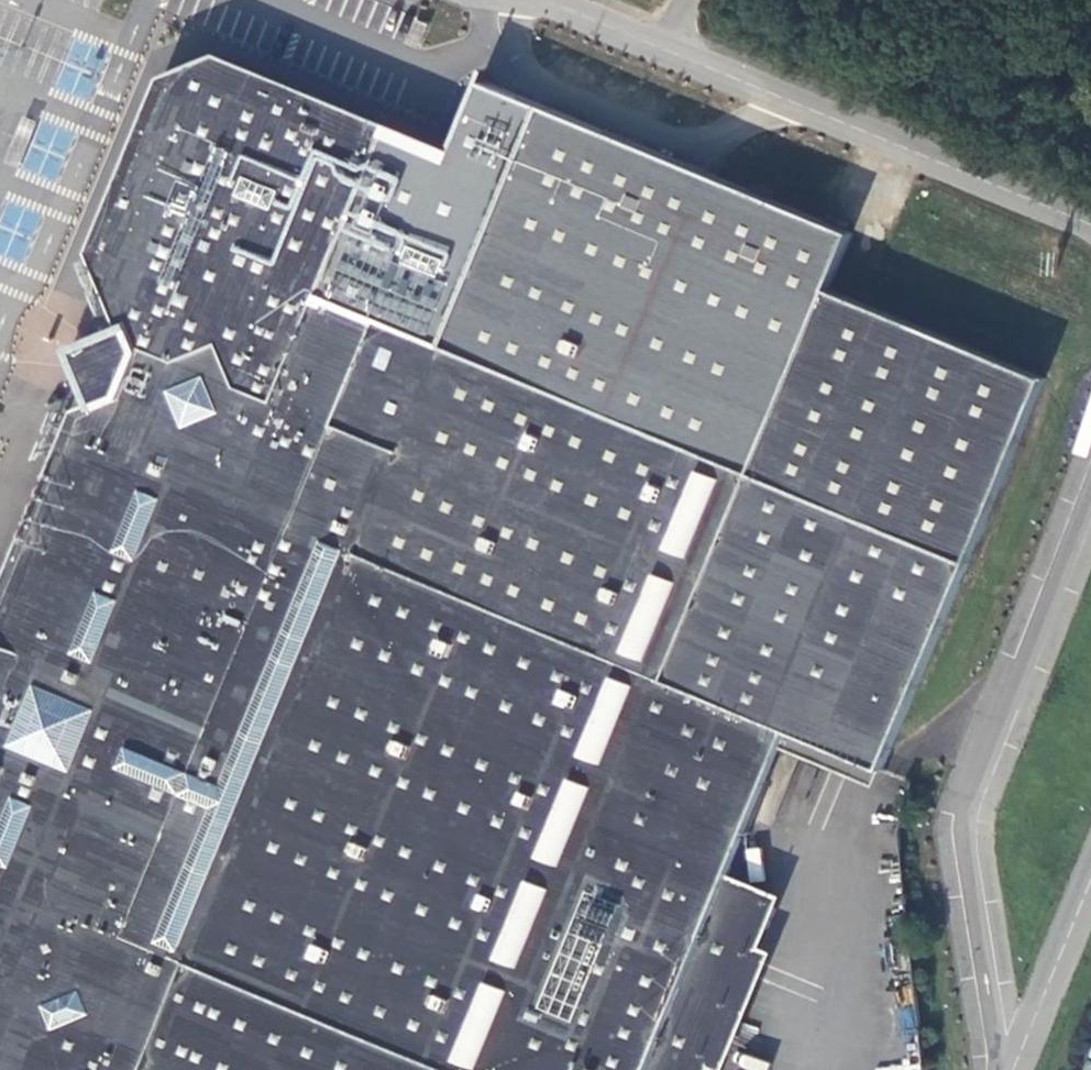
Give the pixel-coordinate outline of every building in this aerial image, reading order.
[(544,108),(421,56),(388,134),(365,124),(269,85),(263,82),(221,65),(172,86),(155,127),(121,210),(103,253),(118,289),(133,324),(95,339),(72,349),(81,372),(97,410),(82,416),(64,459),(53,485),(51,491),(49,497),(17,573),(0,614),(0,615),(0,1069),(651,1069),(728,885),(788,736),(844,758),(883,774),(943,630),(962,584),(974,554),(1046,382),(863,306),(841,297),(830,292),(853,236),(842,231),(828,226),(765,199),(751,194),(703,174),(690,168),(628,143),(613,136),(544,108)] [(651,1069),(704,1069),(773,903),(728,885),(651,1069)]
